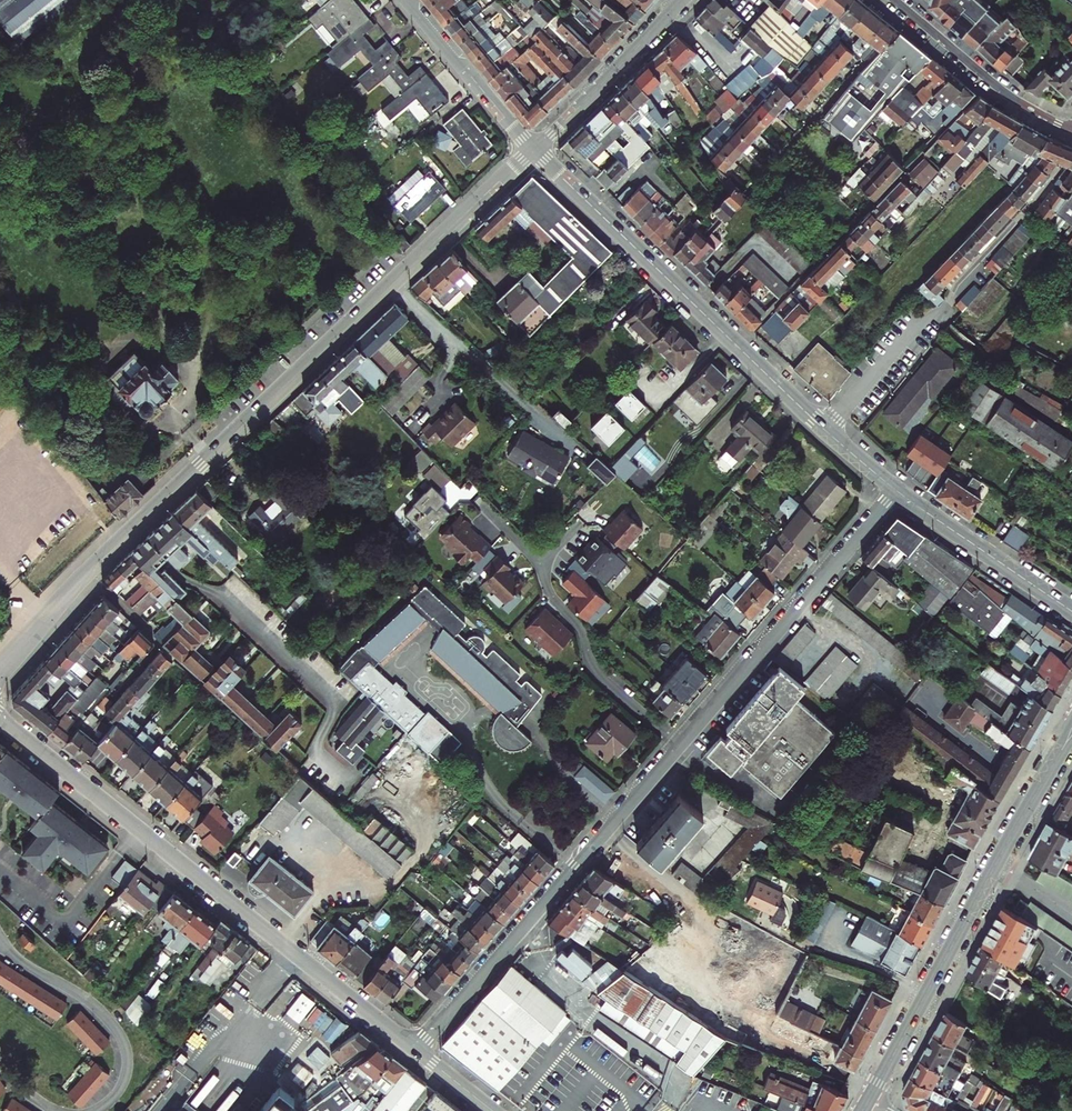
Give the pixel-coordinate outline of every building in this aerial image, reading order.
[(20,44),(74,0),(0,0),(0,19),(20,44)] [(318,10),(332,28),(340,22),(350,34),(369,18),(354,0),(330,0),(322,6),(318,10)] [(441,18),(463,0),(443,0),(433,8),(441,18)] [(441,18),(449,27),(471,8),(464,0),(463,0),(441,18)] [(558,15),(542,1),(541,0),(529,0),(537,8),(553,23),(560,29),(566,23),(558,15)] [(596,4),(587,16),(606,34),(619,46),(638,24),(622,10),(610,0),(591,0),(596,4)] [(635,0),(610,0),(622,10),(638,24),(650,12),(635,0)] [(650,12),(657,3),(661,0),(635,0),(650,12)] [(744,19),(726,2),(722,5),(717,0),(713,0),(708,5),(726,22),(724,24),(732,33),(744,19)] [(772,5),(781,13),(787,5),(790,0),(767,0),(772,5)] [(804,4),(796,14),(787,5),(781,13),(797,29),(821,0),(799,0),(804,4)] [(803,36),(816,20),(819,23),(831,9),(839,15),(851,0),(821,0),(797,29),(803,36)] [(829,27),(835,32),(841,26),(846,31),(868,5),(861,0),(851,0),(839,15),(829,27)] [(934,7),(981,48),(1014,15),(1015,14),(1023,7),(1015,0),(1002,0),(994,9),(984,0),(936,0),(934,7)] [(1070,0),(1062,0),(1069,6),(1068,8),(1071,12),(1071,2),(1070,0)] [(499,1),(494,5),(501,14),(502,13),(507,9),(499,1)] [(478,3),(474,6),(480,12),(483,10),(478,3)] [(695,18),(731,53),(736,47),(718,30),(724,24),(726,22),(708,5),(697,17),(696,16),(695,18)] [(752,27),(756,31),(772,47),(777,51),(784,57),(798,67),(804,58),(812,48),(814,46),(803,36),(797,29),(781,13),(772,5),(752,27)] [(884,19),(868,5),(846,31),(845,32),(849,36),(855,30),(860,35),(854,43),(861,49),(884,19)] [(474,6),(471,8),(449,27),(456,36),(482,15),(480,12),(474,6)] [(545,30),(553,23),(537,8),(531,14),(537,20),(533,24),(533,25),(535,24),(541,30),(542,30),(544,29),(545,30)] [(507,9),(502,13),(510,22),(515,18),(507,9)] [(591,46),(605,60),(619,46),(606,34),(587,16),(582,11),(576,17),(598,38),(591,46)] [(464,45),(486,27),(491,22),(492,21),(490,19),(487,21),(482,15),(456,36),(464,45)] [(997,64),(1008,51),(1001,45),(1019,27),(1014,15),(981,48),(980,49),(997,64)] [(330,56),(338,67),(339,68),(361,50),(374,65),(395,49),(387,40),(376,49),(364,34),(375,25),(369,18),(350,34),(327,54),(330,56)] [(895,27),(884,19),(861,49),(857,53),(864,58),(865,59),(877,47),(895,27)] [(464,45),(472,54),(490,39),(496,34),(490,28),(494,25),(491,22),(486,27),(464,45)] [(560,29),(576,45),(588,56),(582,62),(593,72),(605,60),(591,46),(566,23),(560,29)] [(531,35),(535,39),(538,42),(546,50),(555,41),(555,40),(545,30),(544,29),(542,30),(541,30),(535,24),(533,25),(533,24),(527,30),(531,34),(531,35)] [(527,30),(523,26),(515,33),(522,42),(526,39),(531,34),(527,30)] [(841,38),(845,32),(846,31),(841,26),(835,32),(841,38)] [(747,42),(756,31),(752,27),(742,37),(747,42)] [(895,27),(877,47),(879,49),(881,51),(899,31),(897,29),(895,27)] [(508,38),(512,35),(508,30),(504,33),(508,38)] [(849,36),(845,32),(841,38),(857,53),(861,49),(854,43),(860,35),(855,30),(849,36)] [(756,31),(747,42),(763,56),(772,47),(756,31)] [(899,31),(881,51),(859,75),(824,118),(846,136),(851,140),(853,141),(882,109),(893,98),(919,71),(931,57),(899,31)] [(1016,42),(1024,50),(1031,42),(1025,37),(1022,31),(1018,36),(1019,39),(1016,42)] [(496,34),(490,39),(472,54),(479,63),(497,48),(508,38),(504,33),(499,38),(496,34)] [(531,34),(526,39),(531,45),(517,57),(519,59),(522,57),(528,52),(533,47),(538,42),(535,39),(531,35),(531,34)] [(664,47),(665,48),(681,69),(690,61),(700,72),(708,64),(698,53),(677,34),(664,47)] [(824,43),(845,62),(854,53),(832,34),(824,43)] [(556,61),(566,50),(561,46),(555,40),(555,41),(546,50),(551,55),(556,61)] [(543,99),(553,111),(560,105),(583,82),(568,66),(564,69),(556,61),(551,55),(546,50),(538,42),(533,47),(528,52),(545,71),(546,70),(551,76),(544,83),(522,57),(519,59),(516,62),(523,71),(533,82),(545,97),(543,99)] [(824,43),(816,51),(837,71),(845,62),(824,43)] [(504,57),(498,50),(497,48),(479,63),(487,72),(504,57)] [(665,48),(648,63),(661,79),(658,82),(665,93),(675,84),(692,105),(689,107),(693,114),(701,109),(685,83),(682,79),(685,77),(686,76),(681,69),(665,48)] [(807,61),(816,51),(812,48),(804,58),(807,61)] [(1006,70),(1019,55),(1010,48),(1008,51),(997,64),(1005,71),(1006,70)] [(1071,97),(1071,48),(1066,54),(1071,60),(1065,67),(1059,61),(1050,71),(1046,67),(1027,88),(1040,96),(1053,82),(1071,98),(1071,97)] [(360,82),(367,89),(368,91),(382,80),(396,98),(426,73),(420,66),(408,75),(397,62),(402,57),(395,49),(374,65),(358,79),(360,82)] [(568,66),(583,82),(593,72),(582,62),(580,64),(576,61),(566,50),(556,61),(564,69),(568,66)] [(816,51),(807,61),(828,80),(837,71),(816,51)] [(508,54),(504,57),(487,72),(494,81),(515,62),(512,58),(508,54)] [(1006,70),(1014,76),(1027,61),(1019,55),(1006,70)] [(338,67),(330,56),(325,61),(333,71),(338,67)] [(923,104),(927,100),(934,93),(952,74),(931,57),(919,71),(928,79),(932,76),(934,79),(924,90),(923,89),(915,97),(923,104)] [(800,71),(820,89),(828,80),(807,61),(799,70),(800,71)] [(516,62),(515,62),(494,81),(501,90),(523,71),(516,62)] [(634,77),(655,102),(665,93),(658,82),(661,79),(648,63),(634,77)] [(751,64),(726,86),(729,89),(737,99),(738,98),(755,81),(758,79),(762,77),(751,64)] [(790,79),(784,74),(776,67),(772,72),(766,75),(770,78),(781,88),(790,79)] [(533,82),(523,71),(501,90),(511,101),(533,82)] [(792,81),(811,99),(820,89),(800,71),(792,81)] [(396,98),(382,109),(388,116),(414,95),(431,116),(449,101),(426,73),(396,98)] [(942,108),(964,84),(952,74),(934,93),(940,99),(933,106),(927,100),(923,104),(921,106),(927,112),(934,118),(942,108)] [(770,78),(766,75),(762,77),(758,79),(755,81),(761,86),(770,78)] [(634,77),(622,89),(645,114),(649,110),(662,125),(669,118),(676,128),(683,122),(675,109),(663,116),(655,102),(634,77)] [(770,78),(761,86),(783,106),(791,97),(781,88),(770,78)] [(791,97),(803,108),(811,99),(792,81),(790,79),(781,88),(791,97)] [(367,89),(360,82),(355,86),(361,94),(367,89)] [(545,97),(533,82),(511,101),(531,125),(537,126),(553,111),(543,99),(545,97)] [(964,84),(942,108),(952,118),(975,92),(964,84)] [(761,86),(752,94),(775,115),(783,106),(761,86)] [(622,89),(610,101),(630,123),(645,141),(653,135),(647,127),(652,122),(645,114),(622,89)] [(725,111),(729,107),(737,99),(729,89),(716,101),(719,104),(725,111)] [(752,94),(743,103),(766,124),(775,115),(752,94)] [(923,104),(915,97),(912,94),(902,106),(913,115),(914,114),(921,106),(923,104)] [(980,96),(959,118),(966,123),(970,117),(980,124),(986,117),(984,116),(992,105),(980,96)] [(737,99),(729,107),(734,111),(743,103),(738,98),(737,99)] [(913,115),(902,106),(893,98),(882,109),(902,127),(913,115)] [(630,123),(610,101),(603,107),(617,122),(646,152),(650,147),(645,141),(630,123)] [(743,103),(734,111),(758,133),(766,124),(743,103)] [(725,111),(719,104),(706,116),(712,124),(721,115),(725,111)] [(980,124),(971,133),(966,140),(955,152),(942,166),(943,167),(950,174),(965,157),(992,123),(1001,128),(971,162),(955,179),(964,188),(994,155),(1023,122),(992,105),(984,116),(986,117),(980,124)] [(921,106),(914,114),(920,120),(927,112),(921,106)] [(584,125),(560,148),(589,177),(592,174),(607,189),(646,152),(617,122),(603,107),(584,125)] [(729,107),(725,111),(721,115),(725,119),(734,111),(729,107)] [(482,130),(463,108),(443,124),(461,145),(454,151),(467,166),(493,143),(486,135),(487,133),(484,129),(482,130)] [(645,114),(652,122),(657,129),(662,125),(649,110),(645,114)] [(734,111),(725,119),(750,142),(758,133),(734,111)] [(721,115),(712,124),(716,127),(725,119),(721,115)] [(716,127),(741,151),(750,142),(725,119),(716,127)] [(1023,122),(994,155),(1009,163),(1012,158),(1022,164),(1009,182),(1014,187),(1026,173),(1035,163),(1042,155),(1037,152),(1047,137),(1023,122)] [(992,123),(965,157),(971,162),(1001,128),(992,123)] [(955,131),(950,126),(939,138),(955,152),(966,140),(961,136),(955,131)] [(711,132),(706,136),(733,161),(741,151),(716,127),(714,129),(724,139),(722,142),(711,132)] [(966,130),(961,136),(966,140),(971,133),(966,130)] [(724,170),(733,161),(706,136),(700,141),(709,156),(724,170)] [(848,144),(851,140),(846,136),(843,140),(848,144)] [(1042,155),(1035,163),(1047,173),(1057,160),(1058,161),(1068,145),(1047,137),(1037,152),(1042,155)] [(1058,161),(1063,163),(1067,165),(1068,165),(1071,159),(1071,146),(1068,145),(1058,161)] [(888,152),(876,165),(893,180),(904,168),(888,152)] [(923,190),(935,175),(929,170),(932,167),(924,159),(910,174),(918,182),(916,183),(923,190)] [(1026,173),(1042,186),(1050,175),(1047,173),(1035,163),(1026,173)] [(876,165),(867,174),(884,189),(893,180),(876,165)] [(935,175),(923,190),(917,196),(916,197),(916,198),(923,204),(950,174),(943,167),(935,175)] [(851,178),(857,183),(875,199),(884,189),(867,174),(860,168),(851,178)] [(1062,188),(1071,195),(1071,194),(1071,170),(1064,180),(1059,177),(1055,183),(1062,188)] [(411,222),(446,189),(429,171),(394,204),(411,222)] [(1029,203),(1042,186),(1026,173),(1014,187),(1012,189),(1029,203)] [(554,236),(574,255),(592,273),(594,271),(605,259),(614,251),(533,175),(512,195),(554,236)] [(729,192),(725,197),(734,206),(736,208),(744,198),(747,195),(745,193),(729,179),(724,184),(729,192)] [(901,179),(893,187),(911,204),(916,198),(916,197),(917,196),(901,179)] [(644,187),(642,189),(624,207),(632,215),(658,190),(649,182),(644,187)] [(1055,186),(1044,200),(1057,210),(1067,197),(1068,198),(1071,195),(1062,188),(1060,190),(1055,186)] [(893,187),(886,195),(904,212),(911,204),(893,187)] [(1012,189),(1007,195),(1022,210),(1028,203),(1029,203),(1012,189)] [(641,224),(667,199),(658,190),(632,215),(641,224)] [(685,216),(697,204),(688,193),(675,207),(685,216)] [(1071,195),(1068,198),(1067,197),(1057,210),(1055,212),(1071,226),(1071,194),(1071,195)] [(554,236),(512,195),(477,228),(489,239),(514,215),(540,239),(537,242),(543,247),(554,236)] [(886,195),(879,203),(896,219),(904,212),(886,195)] [(1007,195),(999,204),(1013,219),(1022,210),(1007,195)] [(724,220),(736,208),(734,206),(725,197),(719,203),(713,210),(722,218),(724,220)] [(650,233),(675,207),(667,199),(641,224),(650,233)] [(1037,210),(1049,221),(1055,212),(1057,210),(1044,200),(1037,210)] [(879,203),(871,211),(889,228),(896,219),(879,203)] [(999,204),(982,221),(997,235),(1013,219),(999,204)] [(685,216),(675,207),(650,233),(660,243),(670,232),(685,216)] [(871,211),(864,218),(882,235),(889,228),(871,211)] [(864,218),(857,226),(875,243),(882,235),(864,218)] [(674,252),(696,227),(690,221),(674,236),(670,232),(660,243),(671,254),(674,252)] [(776,229),(768,221),(758,231),(766,239),(776,229)] [(982,221),(966,238),(977,249),(981,252),(997,235),(982,221)] [(988,282),(993,277),(1033,232),(1022,224),(992,258),(994,260),(987,267),(992,271),(986,280),(988,282)] [(849,253),(858,242),(863,247),(855,256),(859,260),(875,243),(857,226),(839,244),(849,253)] [(705,236),(696,227),(674,252),(681,258),(682,260),(684,262),(707,238),(705,236)] [(771,244),(781,234),(776,229),(766,239),(771,244)] [(721,241),(712,233),(707,238),(684,262),(706,283),(722,267),(713,259),(709,263),(705,258),(721,241)] [(411,244),(402,234),(395,241),(404,250),(411,244)] [(787,239),(781,234),(771,244),(777,249),(787,239)] [(966,238),(958,247),(968,258),(977,249),(966,238)] [(792,244),(787,239),(777,249),(781,254),(792,244)] [(787,260),(797,249),(792,244),(781,254),(787,260)] [(821,284),(840,263),(842,261),(850,269),(856,263),(848,255),(849,253),(839,244),(810,274),(821,284)] [(958,247),(949,256),(964,270),(972,261),(968,258),(958,247)] [(792,265),(802,254),(797,249),(787,260),(792,265)] [(467,293),(480,281),(461,263),(464,260),(454,250),(439,263),(462,289),(467,293)] [(744,263),(749,268),(758,258),(753,254),(744,263)] [(797,270),(808,259),(802,254),(792,265),(797,270)] [(526,274),(560,305),(592,273),(574,255),(545,284),(531,270),(526,274)] [(949,256),(942,264),(956,278),(964,270),(949,256)] [(754,273),(763,263),(758,258),(749,268),(754,273)] [(605,259),(594,271),(605,281),(616,270),(605,259)] [(797,270),(803,275),(813,264),(808,259),(797,270)] [(413,288),(425,300),(433,293),(444,305),(462,289),(439,263),(413,288)] [(744,263),(738,269),(748,278),(749,278),(754,273),(749,268),(744,263)] [(769,269),(763,263),(754,273),(759,278),(769,269)] [(942,264),(933,273),(944,284),(949,289),(953,282),(956,278),(942,264)] [(764,283),(774,274),(769,269),(759,278),(764,283)] [(759,288),(764,283),(759,278),(754,273),(749,278),(754,283),(747,290),(742,285),(725,302),(735,312),(751,296),(759,288)] [(939,289),(944,284),(933,273),(918,288),(919,290),(922,293),(923,292),(938,307),(944,301),(938,295),(942,292),(939,289)] [(523,326),(531,335),(560,305),(526,274),(498,300),(517,320),(523,326)] [(779,278),(774,274),(764,283),(769,288),(779,278)] [(810,311),(818,304),(824,297),(825,296),(829,292),(821,284),(810,274),(801,283),(812,294),(803,304),(810,311)] [(725,302),(742,285),(744,283),(739,278),(735,282),(730,277),(715,292),(725,302)] [(987,284),(966,307),(978,317),(1005,287),(993,277),(988,282),(987,284)] [(771,290),(775,294),(784,284),(779,278),(769,288),(771,290)] [(966,307),(987,284),(980,278),(957,304),(963,310),(966,307)] [(764,283),(759,288),(766,294),(771,290),(769,288),(764,283)] [(775,294),(780,299),(789,289),(784,284),(775,294)] [(792,293),(780,306),(787,313),(783,317),(794,327),(810,311),(803,304),(792,293)] [(762,307),(751,296),(735,312),(750,327),(754,327),(762,319),(761,318),(780,299),(775,294),(762,307)] [(824,297),(818,304),(835,320),(841,313),(824,297)] [(652,344),(668,327),(655,314),(658,310),(648,300),(628,319),(652,344)] [(996,356),(1033,311),(1021,301),(984,346),(996,356)] [(381,318),(394,332),(409,318),(396,304),(381,318)] [(783,317),(776,310),(761,326),(780,343),(794,327),(783,317)] [(389,337),(394,332),(381,318),(355,342),(367,354),(368,354),(389,374),(399,385),(400,384),(420,365),(410,353),(407,356),(397,365),(380,346),(389,337)] [(523,326),(517,320),(513,324),(519,330),(523,326)] [(672,359),(682,369),(699,351),(672,325),(669,328),(655,342),(666,353),(665,356),(666,358),(669,360),(672,359)] [(652,344),(655,342),(669,328),(668,327),(652,344)] [(407,356),(389,337),(380,346),(397,365),(407,356)] [(367,354),(355,342),(293,401),(307,416),(316,408),(319,411),(318,412),(330,425),(339,415),(338,414),(342,410),(333,400),(351,383),(344,376),(356,364),(377,386),(389,374),(368,354),(367,354)] [(819,342),(794,369),(829,401),(852,373),(819,342)] [(938,348),(884,413),(901,427),(929,394),(933,397),(959,365),(938,348)] [(135,402),(140,407),(141,409),(143,411),(146,412),(148,412),(151,412),(153,410),(154,408),(155,406),(163,398),(164,399),(173,390),(171,387),(180,378),(173,371),(169,367),(163,361),(158,366),(156,363),(151,367),(135,351),(109,376),(116,384),(117,385),(115,389),(116,390),(111,395),(123,408),(128,403),(133,404),(135,402)] [(703,403),(728,376),(712,361),(699,374),(693,381),(686,388),(703,403)] [(432,377),(420,365),(400,384),(412,397),(432,377)] [(113,387),(116,384),(109,376),(106,379),(113,387)] [(1011,382),(1018,386),(1022,389),(1025,384),(1014,377),(1011,382)] [(962,405),(986,422),(1004,395),(982,380),(962,405)] [(1061,411),(1046,403),(1022,389),(1018,386),(1014,393),(1056,419),(1061,411)] [(630,388),(616,402),(633,419),(647,404),(630,388)] [(533,397),(539,391),(537,389),(531,390),(528,393),(533,397)] [(533,397),(538,402),(541,399),(541,393),(539,391),(533,397)] [(702,404),(689,392),(681,400),(694,412),(702,404)] [(1071,445),(1071,441),(1004,395),(986,422),(1056,468),(1071,445)] [(582,396),(564,413),(573,421),(590,404),(582,396)] [(617,402),(611,396),(606,402),(611,407),(617,402)] [(1050,397),(1046,403),(1061,411),(1064,405),(1050,397)] [(433,426),(431,423),(423,430),(436,444),(444,437),(453,446),(477,425),(458,404),(433,426)] [(553,416),(566,427),(573,421),(564,413),(560,409),(553,416)] [(592,427),(610,444),(626,427),(608,410),(592,427)] [(769,445),(777,436),(748,410),(732,427),(741,434),(728,449),(740,460),(753,445),(762,453),(769,445)] [(266,426),(277,438),(286,430),(275,418),(266,426)] [(69,429),(57,438),(64,447),(76,437),(69,429)] [(535,474),(537,471),(556,482),(570,458),(561,453),(562,452),(551,445),(550,446),(524,431),(510,455),(528,465),(526,468),(535,474)] [(907,471),(914,477),(932,450),(935,446),(919,436),(906,454),(914,460),(907,471)] [(762,453),(755,461),(763,468),(777,452),(769,445),(762,453)] [(914,477),(921,483),(929,470),(937,475),(941,471),(950,457),(935,446),(932,450),(914,477)] [(421,449),(409,460),(420,472),(432,461),(421,449)] [(78,450),(71,456),(76,463),(83,457),(78,450)] [(598,456),(588,465),(606,482),(616,472),(611,468),(598,456)] [(763,468),(755,461),(752,464),(759,470),(760,471),(763,468)] [(439,489),(450,479),(434,463),(424,473),(439,489)] [(751,479),(759,470),(752,464),(749,468),(744,473),(751,479)] [(952,506),(965,488),(941,471),(937,475),(928,489),(952,506)] [(827,475),(802,506),(819,520),(845,490),(827,475)] [(952,506),(969,518),(982,499),(974,493),(982,481),(973,476),(965,488),(952,506)] [(116,515),(119,518),(145,494),(130,478),(111,495),(104,487),(98,492),(116,515)] [(221,493),(208,480),(197,490),(211,503),(221,493)] [(426,539),(452,513),(447,508),(446,509),(442,505),(449,498),(433,484),(427,490),(426,490),(414,503),(416,504),(406,514),(421,529),(418,532),(426,539)] [(277,501),(266,511),(260,505),(250,515),(256,521),(253,523),(260,530),(263,528),(274,540),(285,531),(283,529),(294,519),(295,521),(306,511),(282,485),(271,495),(277,501)] [(194,534),(220,557),(230,567),(238,559),(198,519),(213,506),(211,503),(197,490),(173,512),(194,534)] [(807,538),(821,521),(819,520),(802,506),(792,498),(790,499),(786,500),(782,506),(782,508),(787,513),(789,512),(794,517),(783,531),(784,533),(802,547),(808,539),(807,538)] [(393,499),(376,515),(387,526),(403,511),(393,499)] [(709,513),(716,519),(728,505),(721,499),(709,513)] [(1014,525),(1023,511),(1017,507),(1007,520),(1014,525)] [(606,520),(599,527),(620,546),(639,525),(619,508),(607,521),(606,520)] [(194,534),(173,512),(140,543),(131,552),(141,562),(146,567),(160,581),(178,598),(179,600),(187,592),(165,569),(161,573),(155,567),(160,563),(166,557),(177,567),(181,568),(185,564),(189,559),(189,556),(179,546),(186,538),(197,548),(213,564),(220,557),(194,534)] [(720,524),(709,513),(687,538),(694,544),(699,549),(720,524)] [(470,525),(460,516),(443,534),(443,538),(449,544),(449,547),(456,554),(455,555),(455,558),(462,564),(470,555),(478,562),(492,547),(480,535),(478,538),(472,532),(469,532),(469,529),(470,527),(470,526),(470,525)] [(897,516),(883,533),(908,554),(904,560),(932,583),(949,597),(973,568),(897,516)] [(1003,540),(1011,546),(1022,531),(1014,525),(1003,540)] [(1011,546),(1021,553),(1032,538),(1022,531),(1011,546)] [(802,547),(784,533),(764,558),(785,574),(796,560),(799,563),(808,552),(802,547)] [(862,557),(872,566),(881,573),(890,563),(897,568),(904,560),(908,554),(883,533),(862,557)] [(583,550),(575,558),(596,576),(616,554),(596,535),(589,543),(589,547),(584,551),(583,550)] [(189,556),(197,548),(186,538),(179,546),(189,556)] [(136,576),(146,567),(141,562),(131,552),(117,564),(132,580),(136,576)] [(510,568),(498,556),(485,570),(490,576),(482,585),(491,593),(493,591),(506,603),(502,607),(508,612),(511,612),(522,600),(522,597),(516,592),(524,584),(514,575),(513,576),(507,570),(510,568)] [(785,574),(764,558),(760,562),(781,578),(785,574)] [(132,580),(117,564),(103,577),(111,586),(119,593),(132,580)] [(890,599),(895,594),(899,589),(888,579),(881,573),(872,566),(864,576),(865,577),(857,585),(856,585),(847,595),(864,609),(875,597),(872,594),(876,589),(890,599)] [(141,598),(160,581),(146,567),(136,576),(144,584),(136,592),(141,598)] [(745,589),(763,605),(775,592),(770,589),(778,580),(765,569),(758,577),(756,576),(745,589)] [(573,570),(562,582),(576,595),(568,603),(585,620),(604,599),(573,570)] [(888,579),(899,589),(906,594),(916,602),(920,597),(892,574),(888,579)] [(1002,608),(1008,599),(972,575),(968,580),(980,589),(1002,608)] [(963,586),(975,596),(980,589),(968,580),(963,586)] [(141,598),(132,606),(141,615),(152,603),(161,612),(163,610),(165,611),(167,608),(178,598),(160,581),(141,598)] [(745,589),(736,581),(724,594),(721,591),(705,610),(712,616),(715,613),(735,630),(748,615),(752,618),(763,605),(745,589)] [(932,583),(920,597),(916,602),(933,616),(949,597),(932,583)] [(527,741),(529,738),(514,725),(542,694),(527,680),(522,685),(516,681),(522,675),(494,649),(487,656),(483,652),(484,651),(486,647),(485,644),(484,640),(483,638),(480,636),(477,635),(473,635),(471,636),(468,638),(466,640),(458,632),(467,623),(426,585),(358,649),(355,646),(335,665),(367,695),(385,711),(394,720),(407,732),(442,764),(462,742),(429,710),(426,713),(406,695),(409,691),(395,678),(392,681),(370,660),(420,612),(433,626),(424,641),(489,709),(486,716),(486,720),(486,724),(486,729),(488,732),(492,739),(497,743),(503,746),(507,747),(514,747),(521,745),(527,741)] [(950,602),(962,612),(975,596),(963,586),(952,599),(950,602)] [(899,589),(895,594),(901,599),(906,594),(899,589)] [(634,600),(647,611),(656,602),(643,590),(634,600)] [(277,611),(286,619),(307,598),(302,593),(288,609),(283,605),(277,611)] [(821,604),(904,672),(910,677),(916,682),(926,670),(836,597),(831,593),(821,604)] [(1002,608),(1029,631),(1036,637),(1071,668),(1071,636),(1011,594),(1008,599),(1002,608)] [(103,595),(96,603),(119,624),(126,617),(103,595)] [(178,598),(167,608),(175,616),(166,626),(164,625),(154,635),(163,644),(193,614),(179,600),(178,598)] [(119,624),(96,603),(88,611),(115,635),(118,632),(128,640),(132,636),(119,624)] [(554,655),(573,635),(545,608),(525,629),(554,655)] [(115,635),(88,611),(81,619),(106,642),(110,638),(114,642),(118,638),(115,635)] [(715,613),(712,616),(739,635),(740,634),(736,631),(735,630),(715,613)] [(209,629),(193,614),(163,644),(166,646),(176,656),(193,671),(277,750),(291,735),(303,723),(289,710),(277,724),(233,684),(246,670),(230,656),(218,669),(195,648),(209,633),(209,629)] [(739,635),(712,616),(694,636),(720,658),(739,635)] [(106,642),(81,619),(73,627),(102,653),(108,658),(115,650),(112,647),(106,642)] [(138,628),(129,620),(126,624),(135,633),(138,628)] [(785,669),(800,652),(805,645),(816,633),(804,624),(777,654),(772,660),(785,669)] [(102,653),(73,627),(66,636),(91,658),(95,653),(99,656),(102,653)] [(137,648),(143,654),(146,651),(153,642),(138,628),(135,633),(132,636),(128,640),(113,657),(119,662),(124,656),(127,659),(137,648)] [(1024,637),(1031,643),(1036,637),(1029,631),(1024,637)] [(91,658),(66,636),(59,644),(88,670),(95,662),(91,658)] [(1036,659),(1040,663),(1036,671),(1036,672),(1051,682),(1048,686),(1060,695),(1071,675),(1071,668),(1036,637),(1031,643),(1029,647),(1038,655),(1036,659)] [(110,638),(106,642),(112,647),(114,644),(116,643),(114,642),(110,638)] [(1016,643),(1009,652),(1024,662),(1030,654),(1016,643)] [(59,644),(51,652),(76,674),(85,682),(87,679),(83,675),(88,670),(59,644)] [(166,646),(154,659),(165,668),(173,659),(176,656),(166,646)] [(835,646),(803,683),(815,691),(827,700),(858,666),(835,646)] [(76,674),(51,652),(44,660),(61,675),(68,682),(72,678),(76,674)] [(137,660),(141,664),(147,657),(143,654),(137,660)] [(1036,659),(1030,654),(1024,662),(1036,671),(1040,663),(1036,659)] [(674,671),(694,688),(706,673),(687,656),(674,671)] [(165,668),(154,659),(145,668),(156,678),(158,675),(165,668)] [(163,679),(177,662),(173,659),(165,668),(158,675),(163,679)] [(29,676),(39,685),(44,680),(51,686),(57,680),(61,675),(44,660),(29,676)] [(124,675),(128,679),(141,664),(137,660),(124,675)] [(1009,678),(988,663),(982,673),(1009,693),(1016,683),(1009,678)] [(781,796),(834,732),(794,698),(804,687),(779,667),(727,728),(731,732),(725,740),(721,736),(707,752),(731,773),(740,762),(781,796)] [(156,678),(145,668),(130,685),(140,695),(156,678)] [(180,686),(190,674),(183,668),(173,680),(180,686)] [(694,688),(674,671),(663,685),(682,701),(694,688)] [(1016,683),(1029,692),(1052,709),(1060,695),(1048,686),(1051,682),(1036,672),(1031,681),(1025,678),(1024,681),(1013,674),(1009,678),(1016,683)] [(76,674),(72,678),(78,682),(79,682),(82,685),(85,682),(76,674)] [(61,675),(57,680),(66,689),(48,708),(42,703),(50,695),(39,685),(29,676),(12,696),(12,704),(46,731),(80,693),(73,687),(68,682),(61,675)] [(96,675),(84,689),(80,693),(46,731),(62,744),(73,731),(67,727),(76,716),(72,713),(77,708),(82,712),(106,684),(96,675)] [(125,682),(122,678),(113,687),(117,690),(125,682)] [(650,698),(670,715),(682,701),(663,685),(657,679),(650,687),(655,692),(650,698)] [(77,683),(73,687),(80,693),(84,689),(77,683)] [(895,717),(903,706),(873,684),(848,715),(860,724),(877,703),(895,717)] [(130,685),(122,694),(132,704),(137,698),(140,695),(130,685)] [(1007,734),(1030,747),(1048,717),(1052,709),(1029,692),(1020,708),(1011,702),(1002,717),(976,698),(970,705),(995,726),(1007,734)] [(132,704),(122,694),(113,703),(124,713),(132,704)] [(385,711),(367,695),(337,727),(345,734),(342,738),(335,745),(352,762),(365,747),(358,740),(385,711)] [(98,704),(107,713),(116,722),(124,713),(113,703),(110,707),(108,705),(112,701),(105,696),(98,704)] [(903,706),(895,717),(933,748),(975,781),(973,784),(999,800),(1030,747),(1007,734),(995,726),(970,705),(959,696),(943,717),(960,729),(966,721),(967,719),(973,723),(1010,749),(994,776),(903,706)] [(115,758),(135,735),(124,726),(132,718),(130,716),(137,709),(137,707),(142,702),(137,698),(132,704),(124,713),(116,722),(114,725),(101,739),(98,743),(115,758)] [(102,719),(107,713),(98,704),(95,708),(101,714),(99,716),(102,719)] [(107,713),(102,719),(105,721),(107,719),(114,725),(116,722),(107,713)] [(607,759),(614,751),(619,744),(624,748),(635,734),(611,713),(595,732),(597,734),(589,744),(607,759)] [(142,727),(135,735),(115,758),(132,773),(159,743),(148,732),(155,723),(150,718),(142,727)] [(124,726),(135,735),(142,727),(132,718),(124,726)] [(72,752),(88,734),(79,725),(73,731),(62,744),(72,752)] [(337,727),(334,731),(342,738),(345,734),(337,727)] [(92,731),(88,734),(98,743),(101,739),(92,731)] [(587,742),(589,744),(597,734),(595,732),(587,742)] [(98,743),(88,734),(72,752),(82,760),(98,743)] [(167,734),(159,743),(132,773),(149,788),(176,757),(164,747),(172,739),(167,734)] [(618,754),(624,748),(619,744),(614,751),(618,754)] [(37,817),(58,791),(7,748),(0,756),(0,787),(37,817)] [(958,808),(954,816),(953,819),(954,820),(948,831),(949,835),(973,848),(999,800),(973,784),(975,781),(933,748),(925,760),(942,773),(941,774),(946,777),(946,778),(967,788),(969,793),(960,809),(958,808)] [(183,749),(176,757),(149,788),(166,803),(193,773),(181,762),(189,754),(183,749)] [(205,759),(193,773),(166,803),(183,818),(193,827),(204,816),(194,806),(210,788),(198,777),(210,763),(205,759)] [(570,772),(606,803),(616,791),(580,760),(570,772)] [(300,775),(260,822),(273,834),(278,828),(281,831),(304,804),(386,876),(399,862),(402,864),(414,850),(372,813),(360,827),(346,815),(358,801),(351,795),(339,809),(300,775)] [(858,866),(889,879),(899,858),(922,808),(925,809),(927,813),(936,818),(940,809),(905,794),(903,798),(888,791),(889,789),(878,784),(868,808),(854,801),(839,835),(833,832),(825,849),(858,866)] [(1070,791),(1051,821),(1063,828),(1071,813),(1071,792),(1070,791)] [(635,845),(659,865),(703,815),(679,794),(635,845)] [(735,866),(774,822),(748,809),(740,805),(723,796),(718,805),(728,810),(725,816),(748,828),(702,878),(681,862),(671,875),(705,900),(706,899),(739,870),(735,866)] [(106,845),(52,802),(32,827),(39,832),(22,853),(43,869),(58,850),(88,873),(106,850),(106,845)] [(215,805),(196,827),(206,836),(202,840),(208,845),(209,849),(216,855),(231,838),(231,830),(227,826),(229,823),(222,817),(224,813),(215,805)] [(477,813),(473,810),(465,820),(469,823),(477,813)] [(465,820),(461,825),(465,828),(469,823),(465,820)] [(1063,828),(1051,821),(1031,858),(1046,867),(1052,870),(1058,873),(1059,874),(1071,852),(1071,853),(1071,834),(1063,828)] [(515,845),(546,872),(554,863),(519,833),(511,842),(515,845)] [(514,854),(510,858),(538,882),(546,872),(515,845),(510,851),(514,854)] [(236,850),(227,860),(234,865),(241,856),(236,850)] [(498,854),(504,859),(507,855),(501,850),(498,854)] [(920,893),(944,903),(966,861),(954,854),(952,853),(950,854),(949,854),(947,856),(941,868),(938,866),(936,866),(934,867),(932,872),(920,893)] [(314,891),(269,854),(249,879),(247,883),(247,886),(248,890),(249,892),(251,894),(255,896),(257,896),(259,896),(264,895),(267,892),(295,914),(314,891)] [(538,882),(510,858),(507,855),(504,859),(512,866),(505,873),(529,893),(538,882)] [(932,872),(899,858),(889,879),(917,891),(920,893),(932,872)] [(498,866),(505,873),(512,866),(504,859),(498,866)] [(138,870),(125,861),(111,879),(124,888),(138,870)] [(483,866),(480,870),(496,884),(499,880),(491,873),(483,866)] [(491,873),(499,880),(505,873),(498,866),(491,873)] [(582,882),(612,901),(619,891),(627,897),(632,892),(594,867),(582,882)] [(1059,874),(1058,873),(1052,870),(1046,867),(1038,880),(1071,901),(1071,882),(1059,874)] [(142,879),(145,876),(138,870),(135,873),(142,879)] [(151,905),(165,886),(159,881),(156,885),(145,876),(142,879),(135,873),(124,888),(119,894),(128,900),(125,904),(135,912),(141,905),(147,910),(151,905)] [(499,880),(496,884),(519,903),(529,893),(505,873),(499,880)] [(783,892),(757,881),(747,902),(773,914),(770,921),(781,926),(786,915),(784,910),(777,906),(783,892)] [(626,911),(612,901),(582,882),(572,893),(594,909),(598,903),(622,918),(626,911)] [(483,898),(480,902),(504,922),(511,913),(485,890),(476,883),(472,888),(483,898)] [(489,886),(485,890),(511,913),(519,903),(496,884),(492,889),(489,886)] [(163,951),(195,910),(165,886),(151,905),(168,918),(174,924),(162,939),(157,946),(163,951)] [(914,904),(910,912),(933,924),(944,903),(920,893),(917,891),(911,902),(914,904)] [(594,909),(572,893),(563,903),(585,918),(591,921),(594,917),(599,920),(603,914),(594,909)] [(1032,902),(1030,905),(1021,899),(1015,908),(1023,914),(1022,915),(1041,928),(1071,950),(1071,930),(1032,902)] [(504,922),(480,902),(479,901),(473,908),(466,903),(463,906),(469,910),(495,932),(504,922)] [(585,918),(563,903),(548,921),(568,935),(576,925),(590,935),(594,929),(582,922),(585,918)] [(1006,904),(999,918),(1023,935),(1006,958),(1013,962),(1018,966),(1035,943),(1032,941),(1041,928),(1022,915),(1006,904)] [(452,912),(459,919),(487,942),(495,932),(469,910),(464,915),(456,908),(452,912)] [(205,939),(215,926),(195,910),(163,951),(170,956),(175,950),(173,947),(181,937),(181,935),(183,932),(192,939),(200,946),(205,939)] [(326,919),(310,941),(335,961),(353,940),(375,914),(371,911),(366,918),(360,918),(354,925),(340,915),(334,924),(326,919)] [(895,930),(921,944),(933,924),(910,912),(905,921),(902,919),(895,930)] [(851,944),(877,958),(906,973),(921,944),(895,930),(866,916),(851,944)] [(436,917),(431,924),(442,932),(447,926),(436,917)] [(174,924),(168,918),(155,934),(162,939),(174,924)] [(582,922),(594,929),(597,925),(591,921),(585,918),(582,922)] [(999,918),(984,945),(1006,958),(1023,935),(999,918)] [(450,928),(452,931),(478,951),(487,942),(459,919),(450,928)] [(204,972),(235,932),(220,920),(215,926),(205,939),(215,946),(207,956),(211,959),(206,960),(199,968),(204,972)] [(456,941),(451,947),(469,962),(478,951),(452,931),(449,935),(451,937),(456,941)] [(173,947),(175,950),(180,954),(192,939),(183,932),(181,935),(181,937),(173,947)] [(247,964),(256,953),(258,950),(235,932),(204,972),(200,977),(206,982),(222,962),(228,968),(233,961),(235,962),(239,957),(247,964)] [(35,943),(24,934),(19,940),(30,949),(35,943)] [(456,941),(451,937),(446,943),(451,947),(456,941)] [(353,940),(335,961),(364,984),(376,968),(366,960),(371,954),(353,940)] [(434,942),(429,947),(460,972),(469,962),(451,947),(446,952),(434,942)] [(573,945),(567,952),(562,947),(556,953),(581,976),(593,963),(573,945)] [(984,945),(976,960),(999,972),(1003,966),(1009,969),(1013,962),(1006,958),(984,945)] [(429,947),(421,957),(452,982),(460,972),(429,947)] [(163,965),(170,956),(163,951),(156,959),(163,965)] [(388,954),(376,968),(364,984),(375,993),(389,975),(385,971),(395,959),(388,954)] [(410,971),(402,981),(411,988),(415,984),(436,1001),(452,982),(421,957),(410,971)] [(90,982),(103,965),(96,960),(82,975),(90,982)] [(969,973),(1008,999),(1014,988),(1004,983),(996,979),(999,972),(976,960),(969,973)] [(40,1007),(58,1018),(67,1004),(0,961),(0,982),(40,1007)] [(597,991),(622,970),(608,961),(582,981),(597,991)] [(224,972),(228,968),(222,962),(206,982),(211,986),(223,971),(224,972)] [(389,975),(375,993),(386,1001),(402,981),(410,971),(399,963),(389,975)] [(442,1047),(497,1091),(565,1012),(511,965),(442,1045),(442,1047)] [(1006,975),(1009,969),(1003,966),(999,972),(1006,975)] [(622,970),(597,991),(677,1044),(668,1057),(693,1074),(726,1038),(622,970)] [(1006,975),(999,972),(996,979),(1004,983),(1008,977),(1006,975)] [(315,1009),(320,1001),(291,984),(282,998),(311,1016),(307,1022),(319,1028),(326,1016),(315,1009)] [(856,1018),(876,1029),(892,999),(872,989),(856,1018)] [(597,991),(594,1009),(668,1057),(677,1044),(597,991)] [(135,1000),(128,994),(118,1007),(125,1013),(135,1000)] [(224,994),(216,1005),(223,1011),(232,1000),(224,994)] [(784,1000),(777,1014),(809,1030),(816,1015),(784,1000)] [(98,1053),(110,1042),(95,1026),(80,1011),(67,1022),(98,1053)] [(957,1047),(968,1025),(948,1012),(935,1035),(957,1047)] [(826,1020),(816,1015),(809,1030),(818,1034),(826,1020)] [(322,1035),(331,1041),(344,1022),(335,1016),(322,1035)] [(876,1029),(856,1018),(851,1029),(848,1028),(840,1044),(841,1045),(862,1055),(876,1029)] [(379,1046),(360,1031),(333,1051),(341,1062),(359,1048),(367,1054),(379,1046)] [(952,1055),(957,1047),(935,1035),(922,1060),(957,1078),(958,1079),(967,1063),(952,1055)] [(321,1072),(333,1059),(316,1043),(290,1071),(310,1090),(324,1076),(321,1072)] [(862,1055),(841,1045),(835,1060),(855,1069),(862,1055)] [(425,1083),(379,1046),(367,1054),(354,1065),(347,1070),(337,1077),(308,1099),(323,1110),(403,1110),(425,1083)] [(953,1085),(957,1078),(922,1060),(913,1077),(936,1090),(941,1079),(953,1085)] [(96,1063),(82,1079),(68,1095),(81,1106),(109,1073),(96,1063)] [(978,1084),(981,1079),(972,1073),(969,1078),(974,1082),(978,1084)] [(795,1099),(823,1110),(838,1110),(848,1094),(822,1084),(822,1085),(813,1081),(809,1091),(799,1087),(799,1085),(791,1082),(791,1084),(769,1075),(764,1087),(795,1099)] [(936,1090),(913,1077),(904,1092),(909,1106),(917,1110),(954,1110),(959,1102),(936,1090)] [(957,1078),(953,1085),(961,1090),(965,1082),(958,1079),(957,1078)] [(974,1082),(969,1078),(968,1078),(965,1082),(961,1090),(957,1097),(960,1099),(959,1102),(954,1110),(969,1110),(972,1106),(964,1102),(974,1082)] [(977,1108),(990,1085),(985,1081),(972,1106),(969,1110),(982,1110),(977,1108)] [(270,1092),(255,1110),(295,1110),(270,1092)] [(437,1092),(428,1102),(431,1105),(437,1109),(435,1110),(461,1110),(437,1092)] [(777,1110),(823,1110),(795,1099),(793,1106),(761,1093),(757,1103),(777,1110)] [(996,1110),(1005,1110),(1011,1100),(1005,1095),(996,1110)] [(12,1098),(3,1110),(31,1110),(12,1098)] [(176,1110),(199,1110),(185,1100),(176,1110)]
